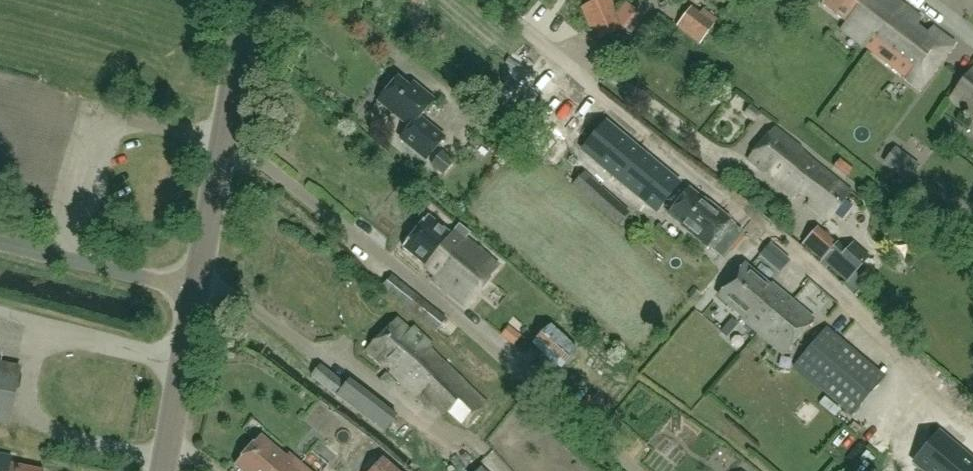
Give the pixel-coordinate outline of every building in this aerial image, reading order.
[(612,0),(597,0),(580,7),(589,28),(593,28),(598,40),(621,31),(624,30),(612,0)] [(882,0),(824,0),(821,3),(846,22),(842,28),(913,83),(922,89),(956,46),(954,45),(955,44),(933,27),(928,34),(917,25),(921,18),(897,0),(885,0),(884,1),(882,0)] [(566,10),(571,27),(582,24),(577,7),(566,10)] [(699,44),(718,20),(704,8),(700,13),(692,7),(677,26),(699,44)] [(950,101),(972,117),(972,66),(950,101)] [(418,95),(397,78),(378,101),(409,126),(399,139),(426,161),(446,136),(421,115),(434,100),(422,90),(418,95)] [(750,105),(744,114),(754,122),(761,113),(750,105)] [(606,122),(583,150),(623,183),(646,156),(606,122)] [(850,192),(802,152),(802,151),(773,128),(748,160),(794,197),(802,192),(810,198),(808,205),(829,220),(850,192)] [(895,149),(884,163),(908,181),(919,167),(895,149)] [(77,173),(86,175),(90,156),(82,154),(77,173)] [(646,156),(623,183),(656,211),(680,184),(646,156)] [(846,178),(853,169),(840,159),(833,167),(846,178)] [(618,226),(630,212),(609,194),(584,171),(572,184),(597,206),(618,226)] [(664,211),(703,252),(728,229),(689,188),(664,211)] [(470,233),(459,224),(451,234),(428,216),(403,247),(426,266),(424,268),(435,276),(466,239),(470,233)] [(836,242),(818,226),(802,244),(821,261),(819,262),(826,269),(828,266),(846,282),(842,285),(855,297),(862,287),(863,286),(864,283),(863,281),(861,278),(856,273),(871,256),(853,241),(847,248),(838,241),(836,242)] [(466,239),(435,276),(432,279),(443,288),(448,292),(458,300),(466,307),(482,287),(499,266),(488,257),(466,239)] [(768,242),(752,263),(777,282),(788,268),(778,260),(783,253),(768,242)] [(769,286),(744,264),(718,295),(743,316),(741,319),(783,355),(814,319),(771,283),(769,286)] [(382,287),(436,332),(447,318),(392,275),(382,287)] [(410,330),(396,318),(367,350),(382,364),(387,362),(392,367),(390,372),(429,408),(433,404),(444,414),(446,411),(466,428),(489,403),(430,349),(433,345),(413,327),(410,330)] [(852,415),(884,377),(826,328),(794,366),(852,415)] [(549,334),(535,351),(564,374),(578,357),(549,334)] [(20,367),(0,363),(0,423),(9,425),(20,367)] [(385,433),(398,416),(350,379),(346,383),(320,364),(311,376),(385,433)] [(321,409),(304,429),(327,449),(344,430),(321,409)] [(915,465),(922,470),(972,470),(972,462),(940,434),(915,465)] [(261,435),(235,464),(243,470),(306,470),(295,461),(291,463),(261,435)] [(43,470),(11,464),(12,457),(0,454),(0,470),(43,470)] [(371,470),(399,470),(383,457),(371,470)]
